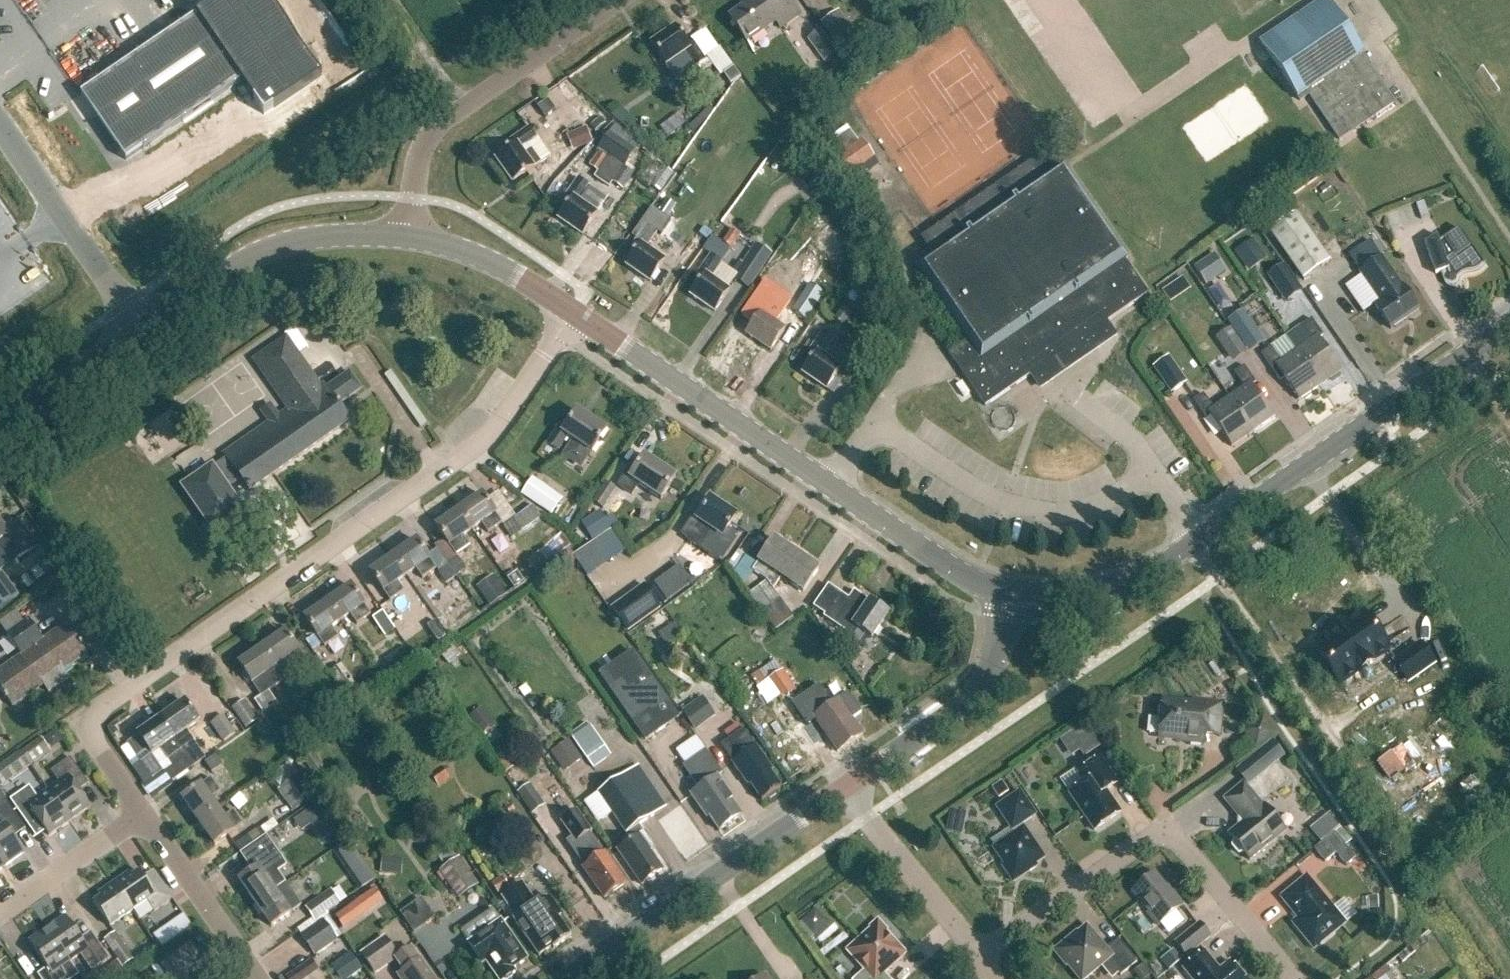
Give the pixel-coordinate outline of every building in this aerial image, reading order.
[(753,1),(729,17),(746,43),(775,23),(780,29),(800,14),(791,0),(752,0),(753,1)] [(1356,44),(1326,0),(1325,0),(1285,26),(1261,43),(1267,52),(1300,101),(1309,95),(1340,140),(1395,102),(1362,54),(1356,44)] [(281,48),(324,15),(314,2),(271,35),(281,48)] [(820,20),(836,44),(854,32),(837,8),(820,20)] [(85,85),(128,58),(112,32),(130,21),(123,9),(101,23),(100,23),(74,40),(84,56),(71,64),(85,85)] [(196,15),(81,94),(126,161),(241,82),(196,15)] [(684,53),(695,68),(704,62),(692,43),(688,46),(675,27),(650,44),(664,66),(684,53)] [(839,53),(821,30),(808,39),(826,63),(839,53)] [(732,67),(723,74),(731,84),(740,77),(732,67)] [(548,100),(537,108),(545,118),(556,111),(548,100)] [(514,146),(495,158),(512,183),(534,168),(551,156),(538,138),(537,139),(530,128),(511,141),(514,146)] [(586,129),(573,134),(578,148),(592,142),(586,129)] [(609,135),(599,148),(609,156),(624,165),(625,166),(634,152),(609,135)] [(829,162),(840,179),(852,171),(857,178),(865,172),(860,165),(873,156),(861,139),(829,162)] [(660,147),(661,157),(678,156),(677,146),(660,147)] [(598,155),(590,166),(598,172),(606,160),(598,155)] [(598,172),(594,178),(608,188),(612,182),(622,169),(624,165),(609,156),(606,160),(598,172)] [(982,402),(985,407),(990,403),(990,404),(1032,375),(1041,387),(1105,343),(1103,339),(1112,333),(1105,324),(1148,294),(1125,260),(1128,258),(1064,165),(1048,176),(1036,159),(921,239),(932,256),(917,267),(967,340),(948,354),(982,402)] [(622,169),(612,182),(622,189),(632,176),(622,169)] [(566,198),(570,200),(557,219),(582,236),(597,215),(578,201),(589,186),(579,179),(566,198)] [(659,214),(668,219),(675,206),(668,201),(659,214)] [(1243,206),(1227,218),(1233,226),(1249,215),(1243,206)] [(1267,228),(1302,277),(1329,257),(1295,208),(1267,228)] [(647,249),(658,233),(647,225),(633,245),(638,248),(625,266),(650,283),(665,261),(647,249)] [(1450,285),(1451,285),(1453,285),(1454,284),(1455,284),(1455,283),(1456,281),(1459,277),(1463,275),(1467,273),(1472,273),(1476,272),(1480,269),(1482,266),(1483,267),(1484,266),(1459,229),(1439,243),(1437,238),(1425,245),(1436,275),(1442,273),(1443,277),(1448,279),(1447,280),(1447,281),(1448,282),(1449,284),(1450,285)] [(1235,248),(1249,268),(1265,256),(1252,237),(1235,248)] [(731,277),(747,287),(770,251),(754,241),(731,277)] [(702,276),(689,295),(714,313),(729,291),(710,278),(721,262),(711,255),(699,274),(702,276)] [(1219,255),(1199,270),(1211,286),(1231,271),(1219,255)] [(1374,306),(1391,330),(1418,311),(1399,283),(1399,284),(1381,258),(1359,273),(1379,302),(1374,306)] [(1266,272),(1283,299),(1301,288),(1284,261),(1266,272)] [(795,275),(785,268),(767,293),(754,312),(758,315),(745,334),(771,352),(786,330),(767,317),(778,301),(795,275)] [(791,312),(806,321),(824,294),(809,285),(791,312)] [(845,305),(835,319),(843,324),(853,311),(845,305)] [(1241,342),(1247,350),(1262,340),(1241,309),(1226,319),(1230,326),(1241,342)] [(1296,351),(1320,386),(1341,371),(1319,339),(1323,337),(1311,319),(1302,326),(1312,341),(1296,351)] [(801,373),(826,390),(841,369),(822,356),(833,340),(823,333),(810,351),(814,354),(801,373)] [(1290,333),(1278,340),(1285,351),(1297,343),(1290,333)] [(183,487),(213,530),(242,509),(228,488),(241,479),(250,491),(349,422),(339,407),(341,406),(340,404),(361,389),(350,372),(326,389),(324,385),(321,386),(287,337),(254,360),(288,409),(278,416),(277,417),(274,411),(267,416),(270,421),(269,422),(269,423),(224,454),(227,458),(213,467),(212,466),(183,487)] [(1284,379),(1299,401),(1320,386),(1296,351),(1280,362),(1271,348),(1261,354),(1280,382),(1284,379)] [(1152,365),(1169,392),(1186,381),(1168,354),(1152,365)] [(1229,398),(1253,433),(1274,418),(1252,386),(1256,383),(1244,366),(1234,373),(1244,387),(1229,398)] [(1209,415),(1231,447),(1253,433),(1229,398),(1213,409),(1203,394),(1194,401),(1205,418),(1209,415)] [(593,455),(607,433),(577,413),(566,430),(562,427),(550,445),(558,451),(568,438),(575,443),(568,453),(569,458),(578,463),(583,463),(590,453),(593,455)] [(619,486),(633,495),(638,486),(660,501),(676,477),(645,457),(635,472),(630,469),(619,486)] [(522,494),(552,516),(561,503),(532,481),(522,494)] [(594,502),(603,509),(617,488),(606,482),(594,502)] [(482,496),(458,512),(471,531),(480,524),(487,534),(501,525),(482,496)] [(683,535),(688,538),(687,540),(695,545),(707,527),(723,537),(736,518),(710,501),(698,519),(695,517),(683,535)] [(293,511),(281,520),(294,540),(307,531),(293,511)] [(612,529),(600,511),(581,524),(592,541),(612,529)] [(435,528),(455,557),(469,547),(462,537),(471,531),(458,512),(435,528)] [(12,561),(36,545),(17,518),(3,527),(0,523),(0,543),(12,561)] [(524,530),(514,519),(505,526),(512,538),(524,530)] [(613,532),(604,538),(617,558),(626,552),(613,532)] [(754,581),(758,588),(766,581),(773,590),(780,578),(802,593),(818,570),(773,539),(751,571),(758,576),(754,581)] [(393,558),(406,576),(415,570),(422,580),(436,570),(416,542),(393,558)] [(583,552),(575,558),(588,577),(596,572),(583,552)] [(370,574),(383,592),(390,602),(403,593),(397,583),(406,576),(393,558),(370,574)] [(446,584),(455,578),(462,588),(470,584),(466,578),(470,576),(459,559),(439,572),(446,584)] [(679,567),(655,584),(668,602),(692,584),(679,567)] [(494,575),(476,587),(490,608),(508,595),(494,575)] [(766,581),(758,588),(749,595),(775,631),(793,617),(773,590),(766,581)] [(12,603),(0,585),(0,611),(12,603)] [(644,586),(612,609),(628,632),(660,608),(644,586)] [(327,604),(340,622),(349,616),(356,626),(370,616),(350,588),(327,604)] [(872,639),(888,615),(870,603),(854,592),(847,602),(827,588),(814,608),(825,616),(824,618),(848,635),(846,637),(857,645),(864,634),(872,639)] [(304,619),(317,638),(324,648),(338,638),(331,628),(340,622),(327,604),(304,619)] [(386,638),(397,630),(384,612),(373,620),(386,638)] [(1330,638),(1315,648),(1340,684),(1388,651),(1363,615),(1348,625),(1347,624),(1329,636),(1330,638)] [(88,654),(66,624),(43,640),(29,619),(7,635),(21,655),(0,670),(0,689),(12,707),(44,685),(48,692),(69,678),(64,671),(88,654)] [(659,635),(668,648),(685,636),(676,623),(659,635)] [(275,668),(287,684),(296,677),(292,672),(306,662),(298,651),(285,633),(262,649),(275,668)] [(1419,644),(1394,661),(1408,682),(1433,665),(1419,644)] [(254,702),(262,712),(276,703),(268,692),(283,682),(274,669),(275,668),(262,649),(239,665),(261,697),(254,702)] [(678,718),(632,652),(599,675),(645,741),(678,718)] [(325,668),(317,657),(307,665),(314,675),(325,668)] [(345,694),(356,686),(340,663),(329,671),(345,694)] [(781,671),(757,687),(768,705),(779,697),(781,700),(796,690),(783,670),(781,671)] [(819,686),(791,705),(807,727),(812,723),(810,721),(813,718),(815,721),(837,753),(863,735),(852,720),(861,713),(847,693),(831,704),(819,686)] [(684,713),(698,732),(719,717),(705,698),(684,713)] [(257,719),(243,699),(230,708),(243,728),(257,719)] [(1159,734),(1159,736),(1184,738),(1186,740),(1187,743),(1204,744),(1206,730),(1221,732),(1224,703),(1208,701),(1207,706),(1162,702),(1161,718),(1152,718),(1148,721),(1147,730),(1150,734),(1159,734)] [(161,718),(194,766),(206,758),(186,731),(199,722),(185,702),(161,718)] [(235,733),(221,713),(208,722),(222,742),(235,733)] [(1276,734),(1263,715),(1242,731),(1255,749),(1276,734)] [(166,771),(173,781),(194,766),(161,718),(138,734),(152,755),(161,749),(168,760),(173,757),(177,763),(166,771)] [(1085,724),(1069,735),(1085,758),(1101,747),(1085,724)] [(770,801),(776,797),(776,793),(781,790),(770,775),(773,772),(756,747),(755,747),(744,731),(726,743),(738,759),(732,764),(748,787),(751,787),(762,803),(766,800),(770,801)] [(691,757),(709,743),(700,732),(682,746),(691,757)] [(581,746),(589,758),(607,746),(599,734),(581,746)] [(552,748),(566,768),(583,756),(569,736),(552,748)] [(10,782),(52,752),(42,738),(0,768),(10,782)] [(1272,740),(1253,756),(1262,767),(1281,751),(1272,740)] [(731,802),(734,800),(718,777),(722,775),(706,751),(683,767),(698,789),(690,795),(706,819),(709,817),(718,831),(741,816),(731,802)] [(206,762),(213,772),(224,766),(216,754),(206,762)] [(49,791),(70,821),(91,807),(79,791),(89,784),(70,758),(51,772),(59,783),(49,791)] [(1069,793),(1095,830),(1121,812),(1106,791),(1118,783),(1101,758),(1078,773),(1085,783),(1069,793)] [(654,849),(637,826),(665,807),(637,767),(598,794),(631,842),(618,851),(642,886),(662,872),(648,853),(654,849)] [(297,773),(275,789),(291,812),(313,796),(297,773)] [(182,799),(198,822),(216,809),(210,800),(220,793),(211,779),(182,799)] [(518,789),(533,811),(546,802),(531,780),(518,789)] [(1264,805),(1263,806),(1247,786),(1244,782),(1224,799),(1239,817),(1242,817),(1242,823),(1228,834),(1234,841),(1232,847),(1238,854),(1244,853),(1250,860),(1286,831),(1264,805)] [(38,820),(49,836),(70,821),(49,791),(38,798),(30,786),(10,800),(29,826),(38,820)] [(1020,791),(997,807),(1015,833),(993,848),(1005,865),(1002,866),(1013,882),(1037,866),(1036,864),(1045,858),(1022,824),(1036,815),(1020,791)] [(0,822),(14,812),(0,792),(0,821),(0,822)] [(216,809),(198,822),(214,845),(242,825),(233,811),(223,818),(216,809)] [(606,855),(604,856),(590,836),(592,834),(578,813),(563,823),(574,839),(568,843),(579,859),(583,857),(589,866),(584,870),(605,900),(627,885),(606,855)] [(324,816),(314,823),(325,839),(335,832),(324,816)] [(5,867),(25,853),(6,826),(0,830),(0,860),(5,867)] [(1334,832),(1314,849),(1325,862),(1336,853),(1346,865),(1355,858),(1334,832)] [(242,855),(253,872),(240,881),(255,904),(285,885),(277,874),(287,867),(267,838),(242,855)] [(452,848),(437,859),(444,869),(459,858),(452,848)] [(441,871),(460,899),(479,885),(460,857),(459,858),(444,869),(441,871)] [(383,858),(381,873),(396,874),(397,860),(383,858)] [(114,883),(133,911),(148,901),(154,911),(172,899),(153,871),(144,878),(139,872),(132,877),(129,873),(114,883)] [(1133,891),(1149,912),(1148,913),(1158,925),(1183,904),(1173,892),(1172,894),(1155,873),(1133,891)] [(1303,936),(1304,937),(1314,949),(1346,923),(1307,875),(1280,897),(1306,929),(1304,931),(1303,932),(1303,934),(1303,935),(1303,936)] [(94,903),(110,927),(133,911),(114,883),(99,894),(102,898),(94,903)] [(285,885),(255,904),(271,928),(290,915),(289,915),(300,908),(285,885)] [(516,917),(512,920),(538,957),(551,948),(553,950),(571,938),(558,918),(561,916),(551,901),(542,907),(539,902),(535,905),(521,885),(502,898),(516,917)] [(339,902),(330,888),(303,907),(312,921),(339,902)] [(367,900),(371,908),(393,896),(389,888),(367,900)] [(334,916),(344,929),(363,915),(354,902),(334,916)] [(180,913),(150,934),(160,948),(190,927),(180,913)] [(49,931),(72,963),(82,956),(92,971),(110,959),(91,932),(81,938),(66,916),(53,925),(54,927),(49,931)] [(320,919),(297,934),(311,955),(334,939),(320,919)] [(865,971),(855,978),(889,978),(884,974),(906,953),(886,931),(888,930),(878,919),(870,926),(871,928),(847,950),(865,971)] [(527,960),(500,922),(467,945),(481,965),(484,962),(496,978),(508,978),(514,974),(511,971),(527,960)] [(1199,923),(1176,942),(1187,956),(1210,937),(1199,923)] [(1068,939),(1053,951),(1066,966),(1067,964),(1079,978),(1085,978),(1108,960),(1121,975),(1137,962),(1118,938),(1106,948),(1087,925),(1069,940),(1068,939)] [(41,978),(74,978),(80,975),(72,963),(49,931),(44,934),(42,933),(29,941),(48,968),(38,974),(41,978)] [(114,932),(103,940),(121,966),(132,959),(114,932)] [(358,953),(372,975),(398,957),(383,936),(358,953)] [(402,972),(406,978),(434,978),(412,948),(396,959),(403,971),(402,972)] [(1205,951),(1183,969),(1191,978),(1245,978),(1230,961),(1220,969),(1205,951)] [(349,952),(329,965),(339,978),(345,978),(360,969),(349,952)] [(113,978),(117,978),(124,973),(117,963),(107,971),(113,978)]
